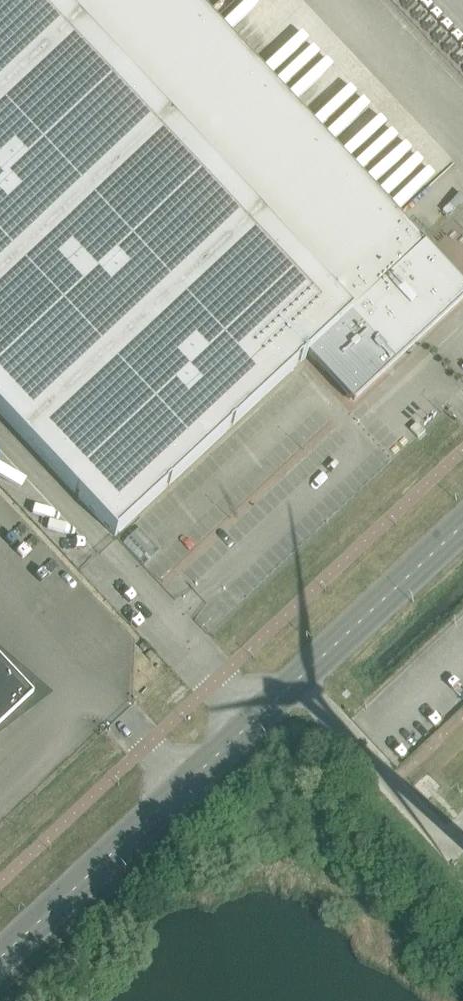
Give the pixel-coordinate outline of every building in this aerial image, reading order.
[(114,536),(118,533),(307,356),(315,364),(353,404),(462,301),(462,286),(449,271),(451,270),(443,261),(441,263),(425,245),(195,0),(0,0),(0,414),(114,536)] [(32,699),(0,664),(0,729),(32,699)]
